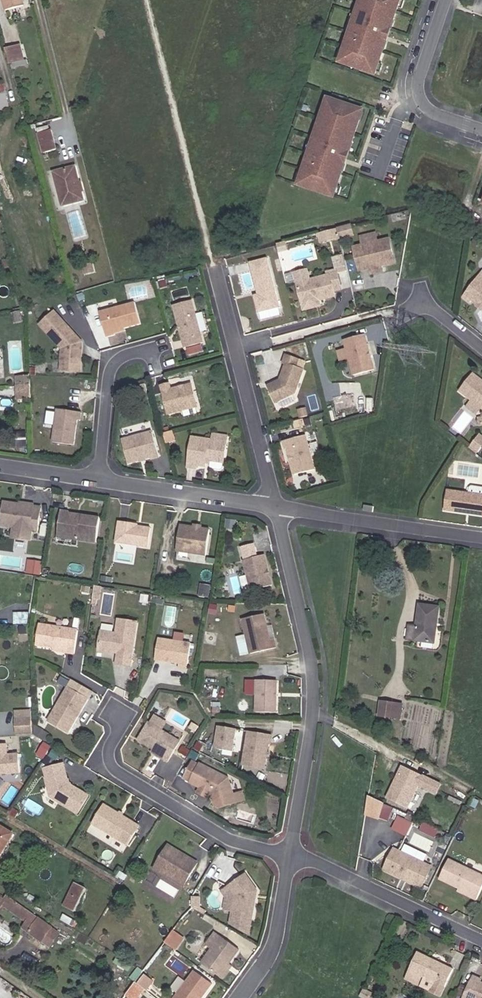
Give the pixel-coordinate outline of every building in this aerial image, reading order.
[(6,8),(23,3),(23,0),(3,0),(6,8)] [(390,19),(393,20),(400,0),(361,0),(339,61),(374,73),(382,49),(380,48),(390,19)] [(6,50),(10,64),(23,60),(19,46),(6,50)] [(3,97),(4,103),(9,102),(5,88),(0,89),(0,98),(3,97)] [(0,98),(0,112),(11,110),(9,102),(4,103),(3,97),(0,98)] [(336,170),(347,141),(349,142),(357,119),(355,118),(358,109),(327,97),(296,183),(330,195),(339,171),(336,170)] [(52,130),(38,134),(43,152),(57,149),(52,130)] [(81,191),(79,182),(75,167),(54,173),(63,205),(83,201),(81,191)] [(347,237),(344,228),(331,231),(333,240),(333,241),(347,237)] [(315,244),(333,240),(331,231),(313,236),(315,244)] [(371,246),(369,238),(355,241),(356,249),(371,246)] [(356,249),(348,251),(352,269),(357,268),(363,273),(374,270),(375,270),(387,267),(382,244),(371,246),(356,249)] [(278,309),(266,258),(247,262),(254,291),(256,290),(257,295),(251,296),(255,315),(278,309)] [(291,277),(298,307),(330,299),(329,294),(336,292),(331,272),(305,278),(304,274),(291,277)] [(470,302),(472,300),(478,305),(481,307),(481,280),(478,277),(464,298),(470,302)] [(122,326),(137,322),(132,302),(98,311),(104,337),(113,335),(112,331),(111,329),(122,326)] [(188,302),(171,307),(183,351),(200,346),(188,302)] [(316,309),(314,303),(298,307),(299,313),(316,309)] [(35,324),(60,347),(58,369),(78,371),(80,341),(49,309),(35,324)] [(366,335),(346,340),(355,376),(376,370),(366,335)] [(259,365),(264,363),(262,358),(273,355),(271,349),(255,354),(259,365)] [(305,362),(299,360),(300,358),(285,353),(282,363),(285,364),(281,374),(284,375),(282,379),(282,381),(279,382),(279,381),(267,386),(274,403),(295,394),(304,370),(303,369),(305,362)] [(471,375),(458,393),(481,411),(481,384),(471,375)] [(29,384),(16,385),(17,400),(29,399),(29,384)] [(165,384),(156,386),(164,416),(193,408),(187,385),(166,390),(165,384)] [(310,417),(307,408),(298,410),(300,419),(310,417)] [(79,413),(54,409),(49,443),(71,446),(75,420),(78,420),(79,413)] [(455,427),(464,433),(475,415),(465,409),(455,427)] [(130,464),(152,459),(152,460),(160,458),(153,431),(123,439),(130,464)] [(480,436),(472,449),(477,453),(481,446),(481,438),(480,436)] [(217,469),(221,443),(188,438),(183,469),(199,471),(199,467),(203,468),(204,461),(205,461),(204,467),(206,469),(215,471),(217,469)] [(300,438),(276,444),(279,453),(281,452),(287,477),(308,472),(300,438)] [(443,508),(481,513),(481,486),(471,484),(469,486),(468,492),(446,489),(443,508)] [(24,507),(24,505),(4,502),(0,526),(38,531),(41,511),(33,510),(34,506),(27,505),(27,507),(24,507)] [(101,518),(82,516),(82,518),(69,516),(70,514),(70,512),(61,511),(58,539),(97,545),(101,518)] [(116,542),(149,547),(152,529),(134,526),(134,524),(119,521),(116,542)] [(207,555),(210,530),(200,529),(200,531),(187,529),(187,527),(181,526),(177,551),(207,555)] [(265,556),(244,560),(251,591),(272,586),(265,556)] [(42,573),(43,560),(27,559),(26,572),(42,573)] [(105,587),(98,586),(94,605),(100,606),(101,600),(103,601),(105,587)] [(113,605),(116,595),(107,592),(104,602),(113,605)] [(153,602),(154,596),(143,594),(142,600),(153,602)] [(31,615),(33,603),(18,603),(18,615),(31,615)] [(433,643),(438,607),(419,605),(417,626),(408,624),(406,639),(433,643)] [(29,625),(31,615),(18,615),(19,625),(29,625)] [(268,627),(265,615),(244,619),(252,653),(277,647),(275,638),(269,639),(266,627),(268,627)] [(118,665),(132,667),(139,623),(121,619),(118,633),(103,630),(101,650),(114,652),(117,649),(120,650),(118,665)] [(75,652),(78,633),(40,627),(37,643),(55,646),(68,648),(68,651),(75,652)] [(193,644),(160,639),(156,661),(181,665),(180,668),(189,669),(193,644)] [(274,712),(277,679),(257,678),(254,710),(274,712)] [(89,700),(69,688),(49,721),(69,733),(79,715),(78,714),(80,711),(82,712),(89,700)] [(401,705),(379,702),(377,715),(399,718),(401,705)] [(31,718),(16,719),(17,734),(32,733),(31,718)] [(181,742),(149,723),(138,740),(153,750),(161,755),(160,757),(168,762),(181,742)] [(233,728),(216,725),(212,748),(229,750),(233,728)] [(267,742),(268,734),(245,730),(239,765),(261,768),(263,756),(264,752),(266,742),(267,742)] [(6,742),(0,743),(0,775),(19,775),(18,750),(7,751),(6,742)] [(187,782),(196,765),(189,762),(181,778),(187,782)] [(229,793),(224,778),(197,764),(196,765),(187,782),(197,788),(199,789),(201,786),(205,788),(203,791),(206,793),(207,794),(209,801),(211,805),(215,808),(241,800),(238,790),(229,793)] [(86,797),(67,785),(62,765),(44,769),(46,778),(45,779),(49,797),(76,814),(86,797)] [(394,784),(387,798),(408,807),(418,785),(437,793),(441,784),(402,766),(395,781),(398,782),(396,785),(394,784)] [(206,793),(203,791),(205,788),(201,786),(199,789),(197,788),(194,793),(203,798),(206,793)] [(385,801),(369,793),(366,812),(377,817),(385,801)] [(137,829),(102,808),(91,827),(125,848),(137,829)] [(407,835),(414,821),(399,814),(392,828),(407,835)] [(423,821),(420,830),(436,836),(439,828),(423,821)] [(0,826),(0,856),(13,834),(0,826)] [(432,864),(395,846),(385,867),(403,875),(404,872),(407,873),(407,877),(422,884),(432,864)] [(179,890),(194,867),(165,849),(151,872),(179,890)] [(481,885),(481,873),(453,859),(444,878),(471,890),(469,893),(476,897),(481,885)] [(251,938),(258,899),(255,898),(256,893),(259,891),(247,874),(222,891),(227,898),(224,910),(232,911),(229,925),(251,938)] [(86,889),(75,883),(64,905),(75,911),(86,889)] [(4,902),(7,904),(29,920),(33,914),(8,896),(4,901),(4,902)] [(202,910),(202,896),(192,896),(192,897),(194,906),(202,910)] [(39,918),(33,914),(29,920),(24,926),(31,930),(38,919),(39,918)] [(63,918),(75,925),(77,921),(66,914),(63,918)] [(42,940),(43,939),(50,928),(38,919),(31,930),(29,932),(42,940)] [(50,928),(43,939),(52,946),(61,933),(52,926),(50,928)] [(173,928),(165,941),(176,949),(185,937),(173,928)] [(204,963),(225,978),(234,965),(231,963),(241,949),(218,932),(209,945),(214,949),(204,963)] [(430,955),(416,949),(407,967),(409,968),(420,972),(434,979),(430,988),(439,993),(452,965),(433,957),(432,959),(429,957),(430,955)] [(420,972),(409,968),(405,976),(416,981),(420,972)] [(154,978),(143,971),(126,995),(130,997),(140,997),(154,978)] [(213,984),(196,971),(176,997),(203,997),(213,984)] [(472,972),(460,997),(481,997),(481,981),(478,979),(479,976),(472,972)] [(460,993),(464,984),(459,981),(455,990),(460,993)]
